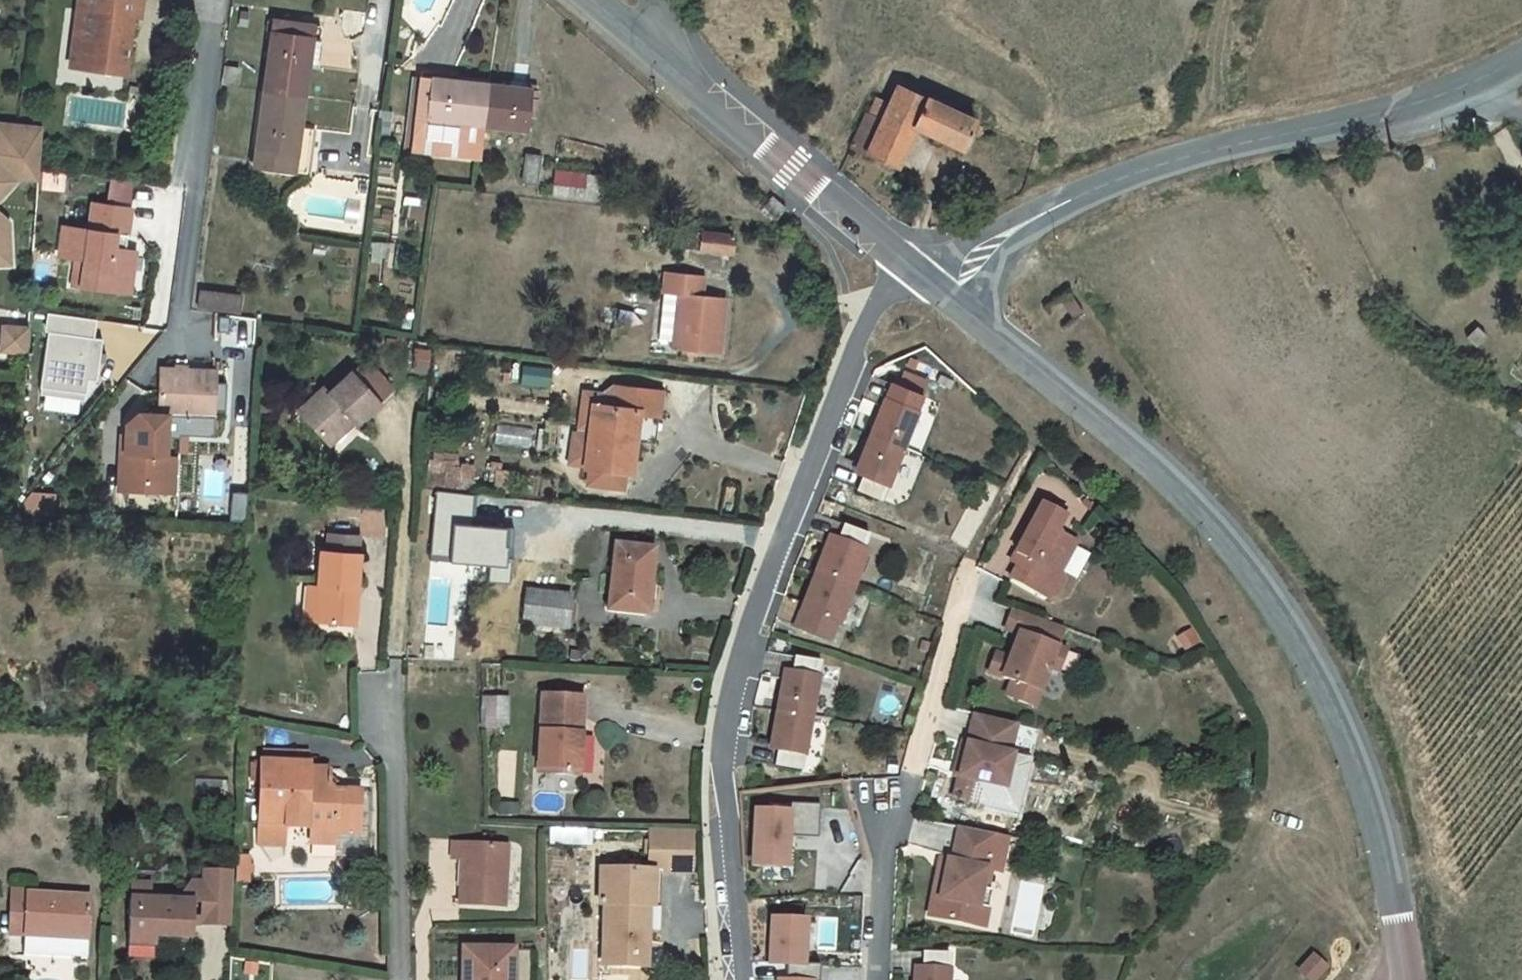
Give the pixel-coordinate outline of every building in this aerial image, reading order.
[(128,44),(124,44),(127,16),(139,17),(141,0),(79,0),(78,9),(85,11),(77,68),(125,75),(128,44)] [(70,68),(77,68),(85,11),(78,9),(70,68)] [(320,27),(273,20),(253,166),(306,173),(308,155),(296,153),(299,127),(308,64),(311,40),(318,40),(320,27)] [(318,40),(311,40),(308,64),(315,65),(318,40)] [(239,69),(226,67),(223,83),(237,85),(239,69)] [(416,151),(480,158),(483,126),(527,131),(528,116),(533,116),(534,110),(529,109),(531,90),(459,82),(435,79),(436,73),(425,72),(416,151)] [(460,76),(436,73),(435,79),(459,82),(460,76)] [(866,114),(851,147),(896,168),(915,126),(963,148),(975,121),(898,85),(890,104),(882,121),(869,115),(866,114)] [(877,98),(869,115),(882,121),(890,104),(877,98)] [(1,197),(16,181),(39,183),(43,127),(0,122),(0,197),(1,197)] [(312,129),(299,127),(296,153),(308,155),(312,129)] [(526,154),(522,182),(537,184),(541,157),(526,154)] [(603,202),(606,176),(555,169),(552,197),(603,202)] [(763,206),(777,218),(785,208),(772,197),(763,206)] [(115,235),(127,236),(131,209),(94,203),(90,230),(64,226),(59,257),(76,259),(85,260),(81,287),(119,293),(122,272),(125,272),(128,250),(126,250),(113,248),(115,235)] [(11,264),(9,222),(2,217),(0,217),(0,264),(11,264)] [(681,231),(680,247),(700,250),(702,233),(681,231)] [(732,254),(734,236),(702,232),(702,233),(700,250),(722,253),(728,253),(732,254)] [(126,250),(127,236),(115,235),(113,248),(126,250)] [(137,251),(128,250),(125,272),(122,272),(119,293),(130,294),(137,251)] [(72,286),(81,287),(85,260),(76,259),(72,286)] [(724,299),(701,296),(703,278),(666,274),(658,340),(674,341),(673,349),(718,355),(724,299)] [(242,297),(200,292),(198,308),(240,313),(242,297)] [(1070,293),(1060,300),(1072,319),(1083,312),(1070,293)] [(51,333),(95,339),(98,320),(50,313),(47,332),(51,333)] [(1,351),(26,353),(28,328),(2,326),(1,351)] [(95,339),(51,333),(43,389),(88,395),(89,381),(98,383),(103,340),(95,339)] [(416,366),(427,368),(429,351),(417,350),(416,366)] [(368,363),(354,375),(377,401),(391,388),(368,363)] [(216,383),(217,371),(184,369),(184,373),(178,372),(178,369),(160,368),(158,415),(167,415),(215,417),(215,411),(216,383)] [(354,423),(356,425),(380,403),(377,401),(354,375),(351,372),(328,393),(323,388),(298,411),(326,442),(351,419),(354,423)] [(216,383),(215,411),(225,411),(227,383),(216,383)] [(891,383),(885,398),(891,401),(897,386),(891,383)] [(593,404),(585,466),(584,469),(589,470),(624,474),(629,475),(634,441),(629,440),(632,415),(658,418),(661,392),(615,386),(603,395),(603,396),(602,405),(593,404)] [(885,398),(870,435),(901,447),(922,396),(897,386),(891,401),(885,398)] [(88,395),(43,389),(42,395),(87,400),(88,395)] [(568,464),(585,466),(593,404),(602,405),(603,396),(583,394),(578,435),(572,434),(568,464)] [(158,415),(144,414),(144,426),(126,425),(126,434),(124,483),(164,485),(166,455),(167,432),(167,415),(158,415)] [(167,415),(167,432),(168,432),(168,438),(180,438),(180,435),(214,437),(215,417),(167,415)] [(658,418),(632,415),(629,440),(634,441),(654,444),(658,418)] [(354,423),(351,419),(326,442),(329,445),(354,423)] [(164,485),(124,483),(126,434),(119,433),(116,492),(176,495),(178,456),(166,455),(164,485)] [(901,447),(870,435),(860,460),(866,463),(861,475),(855,489),(880,499),(901,447)] [(432,451),(433,486),(475,485),(475,464),(458,464),(458,451),(432,451)] [(866,463),(860,460),(855,472),(861,475),(866,463)] [(622,489),(624,474),(589,470),(587,485),(622,489)] [(238,492),(237,502),(231,502),(229,520),(246,521),(248,493),(238,492)] [(1017,566),(1010,579),(1046,598),(1056,595),(1063,581),(1060,571),(1076,541),(1057,531),(1065,515),(1042,503),(1016,553),(1022,557),(1017,566)] [(449,522),(433,521),(432,541),(448,542),(449,522)] [(826,545),(815,574),(852,589),(866,551),(863,550),(869,535),(843,525),(837,540),(834,548),(826,545)] [(327,551),(358,553),(359,535),(328,533),(327,551)] [(829,537),(826,545),(834,548),(837,540),(829,537)] [(499,544),(484,541),(481,561),(496,564),(499,544)] [(615,545),(608,610),(647,615),(654,549),(615,545)] [(321,550),(318,586),(316,621),(354,624),(359,553),(358,553),(327,551),(321,550)] [(1016,553),(1011,562),(1017,566),(1022,557),(1016,553)] [(852,589),(815,574),(800,612),(808,616),(802,631),(828,640),(834,626),(837,627),(852,589)] [(307,620),(316,621),(318,586),(309,585),(307,620)] [(570,596),(526,591),(522,623),(567,629),(570,596)] [(1058,627),(1011,609),(1004,629),(1017,634),(1022,636),(1018,646),(1013,644),(1008,658),(995,653),(988,672),(1011,681),(1005,696),(1034,707),(1048,668),(1057,671),(1065,651),(1055,647),(1051,646),(1058,627)] [(808,616),(800,612),(794,627),(802,631),(808,616)] [(1058,627),(1051,646),(1055,647),(1062,628),(1058,627)] [(1022,636),(1017,634),(1013,644),(1018,646),(1022,636)] [(782,685),(777,711),(811,717),(821,662),(794,657),(791,673),(789,686),(782,685)] [(791,673),(784,672),(782,685),(789,686),(791,673)] [(88,678),(79,687),(89,696),(98,688),(88,678)] [(542,696),(538,772),(578,775),(578,771),(580,737),(582,698),(542,696)] [(507,728),(507,697),(477,697),(477,708),(486,708),(486,728),(507,728)] [(486,708),(477,708),(477,728),(486,728),(486,708)] [(811,717),(777,711),(772,737),(779,738),(777,751),(774,767),(801,772),(811,717)] [(1016,724),(974,714),(967,743),(962,742),(958,760),(963,761),(959,777),(954,797),(985,805),(990,784),(1016,791),(1024,757),(1009,753),(1016,724)] [(587,737),(580,737),(578,771),(585,771),(587,737)] [(772,737),(770,750),(777,751),(779,738),(772,737)] [(261,751),(260,763),(291,764),(291,768),(306,769),(306,752),(261,751)] [(963,761),(958,760),(954,775),(959,777),(963,761)] [(259,822),(286,823),(287,823),(291,827),(302,827),(307,824),(310,829),(310,845),(336,845),(336,833),(353,833),(354,809),(359,809),(359,795),(359,791),(333,791),(327,785),(328,769),(306,769),(291,768),(291,764),(260,763),(259,822)] [(368,795),(359,795),(359,809),(354,809),(353,833),(336,833),(336,845),(335,856),(368,857),(368,795)] [(789,812),(756,810),(753,866),(786,868),(788,837),(818,838),(820,805),(789,804),(789,812)] [(513,805),(498,805),(498,815),(513,815),(513,805)] [(286,823),(259,822),(258,843),(285,844),(286,823)] [(1002,873),(1009,837),(959,827),(952,861),(947,860),(944,877),(937,876),(933,897),(951,901),(947,920),(975,926),(979,907),(989,909),(993,891),(988,890),(992,871),(1002,873)] [(604,905),(603,965),(646,967),(648,907),(653,907),(654,872),(691,873),(692,832),(649,831),(648,870),(639,870),(640,860),(628,860),(628,870),(600,869),(599,905),(604,905)] [(460,887),(459,904),(504,907),(508,846),(452,843),(452,859),(465,860),(463,887),(460,887)] [(237,857),(236,881),(248,881),(248,876),(253,873),(254,866),(249,863),(249,857),(237,857)] [(944,877),(947,860),(940,859),(937,876),(944,877)] [(233,870),(208,869),(207,882),(207,897),(232,898),(233,870)] [(152,883),(130,882),(128,943),(154,944),(155,937),(155,929),(193,931),(193,925),(194,902),(151,900),(151,894),(152,883)] [(183,895),(151,894),(151,900),(194,902),(193,925),(231,926),(232,898),(207,897),(207,882),(192,882),(183,895)] [(25,935),(27,893),(12,892),(10,934),(25,935)] [(27,893),(25,935),(24,952),(87,958),(90,896),(27,893)] [(951,901),(933,897),(929,916),(947,920),(951,901)] [(979,907),(975,926),(985,928),(989,909),(979,907)] [(805,920),(772,919),(770,964),(791,965),(803,966),(805,920)] [(193,931),(155,929),(155,937),(193,938),(193,931)] [(154,944),(128,943),(127,956),(154,956),(154,944)] [(463,979),(514,979),(514,949),(463,948),(463,979)] [(949,953),(922,952),(922,968),(921,979),(948,979),(949,953)] [(1300,970),(1312,979),(1314,979),(1324,969),(1312,957),(1300,970)] [(257,974),(257,961),(245,961),(244,974),(257,974)] [(791,965),(790,979),(818,979),(819,967),(803,966),(791,965)]
